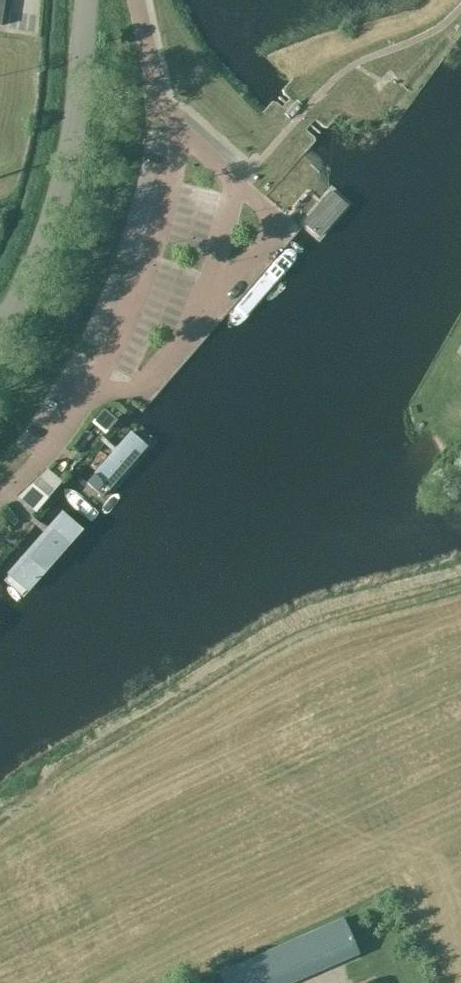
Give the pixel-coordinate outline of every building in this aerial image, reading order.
[(319,241),(350,207),(331,190),(301,225),(319,241)] [(240,328),(298,257),(287,248),(229,319),(240,328)] [(103,497),(160,428),(143,414),(87,483),(103,497)] [(62,482),(47,470),(18,498),(36,513),(62,482)] [(24,596),(82,528),(61,511),(3,578),(24,596)] [(343,919),(220,972),(225,982),(291,982),(358,954),(343,919)]
